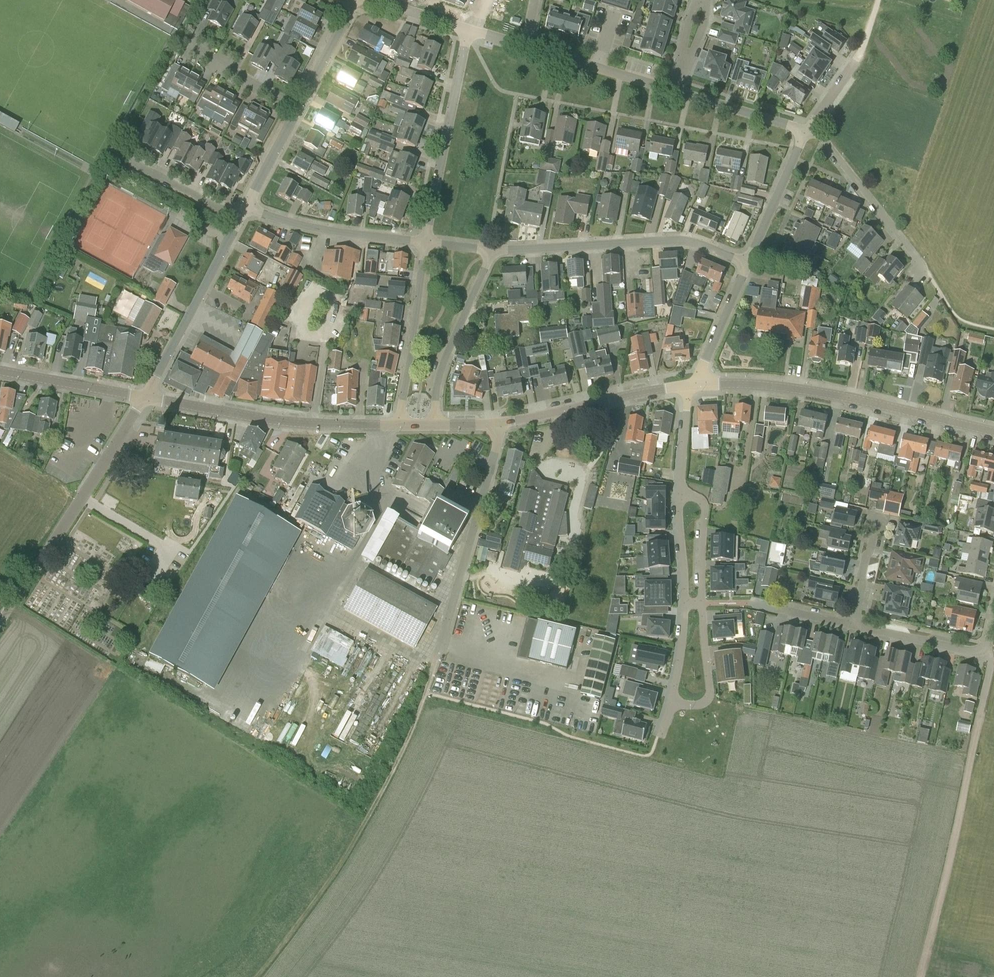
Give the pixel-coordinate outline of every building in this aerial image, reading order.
[(125,2),(178,30),(190,8),(182,4),(184,0),(124,0),(126,1),(125,2)] [(233,11),(224,6),(228,0),(213,0),(218,3),(208,21),(223,29),(233,11)] [(277,1),(275,0),(267,0),(259,16),(255,14),(254,16),(245,11),(243,16),(242,15),(232,34),(248,43),(258,24),(257,23),(259,20),(264,22),(270,12),(271,13),(277,1)] [(271,13),(277,16),(286,0),(277,0),(277,1),(271,13)] [(593,11),(596,2),(590,0),(584,0),(582,8),(593,11)] [(756,12),(745,9),(747,3),(736,0),(727,0),(722,17),(738,22),(734,32),(748,36),(756,12)] [(677,8),(657,2),(654,13),(673,19),(677,8)] [(296,20),(316,31),(317,29),(316,28),(322,17),(304,7),(297,19),(296,20)] [(562,33),(567,17),(558,14),(559,9),(552,7),(550,12),(552,13),(550,21),(548,21),(547,26),(548,27),(547,28),(549,29),(549,30),(554,31),(555,30),(558,31),(557,32),(562,33)] [(635,25),(638,25),(642,12),(637,10),(633,24),(635,25)] [(567,17),(562,33),(568,35),(571,35),(571,37),(576,38),(577,37),(578,38),(582,27),(587,28),(590,18),(579,14),(577,20),(567,17)] [(296,20),(297,19),(291,16),(282,33),(299,43),(302,38),(310,42),(316,31),(296,20)] [(649,29),(669,35),(672,23),(653,17),(649,29)] [(627,34),(632,36),(635,25),(633,24),(631,23),(627,34)] [(389,49),(394,40),(367,26),(359,40),(376,49),(379,44),(389,49)] [(649,29),(646,40),(665,46),(669,35),(649,29)] [(736,46),(739,35),(720,30),(717,41),(736,46)] [(834,33),(833,34),(829,31),(825,36),(817,31),(810,41),(812,43),(820,48),(823,43),(838,53),(846,41),(844,39),(844,38),(841,35),(837,34),(836,34),(834,33)] [(780,46),(788,48),(790,35),(782,33),(780,46)] [(397,54),(399,47),(403,37),(398,34),(390,50),(397,54)] [(399,47),(435,60),(440,48),(439,48),(440,46),(438,44),(433,42),(431,43),(430,45),(426,43),(424,48),(419,47),(419,46),(413,44),(415,41),(406,38),(403,37),(399,47)] [(264,72),(269,63),(274,65),(274,66),(275,67),(283,50),(282,49),(285,45),(286,44),(280,40),(277,47),(272,44),(268,51),(260,46),(250,64),(264,72)] [(665,46),(646,40),(646,41),(643,40),(640,49),(643,50),(642,51),(662,57),(665,46)] [(788,50),(800,53),(802,46),(789,43),(788,50)] [(823,50),(820,48),(812,43),(806,52),(812,56),(807,62),(824,74),(825,72),(827,72),(831,67),(830,65),(831,63),(820,55),(823,50)] [(283,50),(275,67),(279,69),(274,77),(289,85),(299,67),(291,62),(297,51),(285,45),(282,49),(283,50)] [(431,72),(435,60),(399,47),(397,54),(398,57),(395,56),(393,60),(395,60),(393,63),(395,64),(394,65),(401,68),(407,70),(411,61),(408,60),(409,58),(414,60),(414,59),(419,61),(417,67),(431,72)] [(373,52),(371,56),(361,51),(360,52),(355,49),(349,61),(355,64),(354,65),(373,75),(380,61),(382,57),(373,52)] [(726,83),(729,72),(723,70),(727,58),(710,53),(705,70),(713,72),(711,78),(726,83)] [(758,93),(763,77),(754,74),(756,70),(748,68),(750,63),(738,60),(734,75),(740,77),(737,86),(758,93)] [(777,65),(788,72),(789,69),(779,62),(777,65)] [(822,76),(824,74),(807,62),(803,69),(797,65),(791,74),(801,81),(805,77),(816,85),(818,82),(820,83),(823,77),(822,76)] [(788,72),(777,65),(776,64),(776,65),(773,63),(769,74),(783,84),(790,75),(787,72),(788,72)] [(181,90),(190,72),(181,67),(180,68),(174,65),(161,89),(168,92),(169,89),(179,94),(181,90)] [(414,72),(407,70),(401,68),(398,76),(411,81),(414,72)] [(360,82),(358,81),(360,77),(344,69),(336,83),(352,92),(353,90),(362,95),(367,85),(360,82)] [(382,71),(377,80),(384,83),(389,75),(382,71)] [(181,90),(192,96),(188,103),(193,105),(205,84),(200,81),(201,78),(190,72),(181,90)] [(380,91),(383,84),(371,77),(367,84),(380,91)] [(409,91),(427,98),(432,85),(413,79),(409,90),(409,91)] [(802,104),(810,93),(793,82),(784,96),(795,103),(796,103),(800,105),(801,104),(802,104)] [(214,113),(226,91),(216,86),(214,89),(210,98),(203,95),(200,100),(201,101),(197,108),(203,111),(204,108),(214,113)] [(409,91),(409,90),(403,88),(400,98),(383,91),(379,101),(387,103),(386,102),(392,104),(392,105),(400,108),(403,103),(422,110),(427,98),(409,91)] [(350,116),(358,102),(333,89),(326,103),(338,109),(338,110),(350,116)] [(230,109),(235,101),(237,97),(226,91),(214,113),(225,119),(223,122),(229,125),(235,112),(230,109)] [(236,128),(238,125),(248,131),(261,107),(253,103),(251,103),(251,105),(249,104),(247,107),(242,104),(230,125),(236,128)] [(406,110),(400,108),(392,105),(390,112),(403,117),(406,110)] [(261,107),(248,131),(258,137),(257,140),(262,143),(273,121),(268,119),(270,115),(269,115),(270,113),(269,111),(261,107)] [(150,150),(162,130),(156,126),(161,118),(149,111),(139,131),(144,134),(139,144),(150,150)] [(335,126),(343,131),(346,124),(322,111),(318,119),(316,118),(313,123),(315,124),(314,125),(331,134),(335,126)] [(541,142),(546,116),(526,112),(520,138),(521,139),(520,144),(539,147),(540,142),(541,142)] [(19,125),(0,114),(0,126),(14,134),(19,125)] [(354,122),(369,129),(369,128),(367,127),(370,122),(357,115),(354,122)] [(401,129),(419,136),(424,123),(406,117),(401,129)] [(539,171),(559,171),(561,161),(551,159),(554,143),(572,146),(577,122),(558,118),(555,132),(547,130),(539,171)] [(352,123),(350,128),(347,132),(359,138),(359,137),(364,129),(353,123),(352,123)] [(605,173),(612,143),(603,141),(606,127),(588,124),(583,150),(600,154),(596,172),(605,173)] [(172,151),(182,131),(171,125),(167,133),(162,130),(150,150),(162,157),(167,148),(172,151)] [(415,148),(419,136),(401,129),(396,141),(415,148)] [(367,136),(394,147),(395,146),(393,146),(395,138),(381,133),(381,134),(370,130),(368,136),(367,136)] [(643,154),(644,149),(640,148),(642,135),(619,130),(616,149),(636,153),(635,160),(634,159),(631,172),(641,174),(645,155),(643,154)] [(184,168),(194,148),(188,145),(191,138),(182,133),(182,132),(182,131),(172,151),(173,149),(178,152),(172,162),(184,168)] [(323,158),(326,151),(319,148),(324,138),(311,131),(303,145),(313,150),(312,153),(323,158)] [(391,155),(394,147),(367,136),(363,146),(374,150),(375,149),(391,155)] [(233,142),(240,145),(242,140),(235,137),(233,142)] [(244,137),(240,147),(247,150),(250,140),(244,137)] [(671,157),(675,142),(653,137),(650,153),(671,157)] [(344,152),(347,147),(343,145),(344,144),(332,138),(329,145),(340,151),(340,150),(344,152)] [(207,165),(215,149),(206,144),(202,152),(194,148),(184,168),(185,169),(186,167),(197,173),(203,162),(207,165)] [(684,160),(683,166),(691,167),(692,161),(705,164),(708,148),(699,146),(699,147),(687,145),(686,145),(683,144),(682,153),(685,153),(684,160)] [(218,186),(228,166),(221,162),(223,158),(214,153),(216,150),(215,149),(207,165),(212,167),(205,180),(218,186)] [(395,167),(412,173),(416,161),(394,152),(391,159),(397,161),(395,166),(395,167)] [(731,154),(719,152),(716,167),(716,169),(718,173),(724,174),(725,169),(739,171),(743,154),(732,152),(731,154)] [(315,173),(319,166),(299,154),(292,167),(306,174),(309,170),(315,173)] [(763,185),(768,160),(751,156),(750,165),(747,182),(763,185)] [(228,166),(218,186),(219,187),(219,185),(230,191),(235,183),(237,184),(240,179),(237,178),(239,174),(244,176),(250,165),(240,159),(234,169),(228,166)] [(675,168),(676,168),(677,163),(667,161),(665,173),(665,174),(671,174),(672,174),(674,175),(675,168)] [(395,167),(395,166),(387,164),(384,173),(371,168),(371,169),(357,164),(354,172),(357,173),(356,174),(372,179),(381,182),(383,177),(407,186),(412,173),(395,167)] [(708,185),(710,171),(701,169),(699,183),(708,185)] [(559,174),(559,171),(539,171),(546,172),(544,185),(546,184),(554,185),(556,174),(559,174)] [(661,174),(659,183),(669,186),(672,174),(671,174),(665,174),(665,173),(662,172),(662,174),(661,174)] [(632,182),(633,182),(634,175),(626,173),(622,192),(630,194),(630,193),(632,182)] [(330,190),(332,185),(329,184),(330,183),(313,174),(310,181),(326,190),(327,188),(330,190)] [(371,189),(372,179),(356,174),(354,179),(360,181),(360,179),(364,179),(362,195),(356,194),(355,199),(348,199),(346,217),(361,218),(363,206),(367,207),(368,198),(369,189),(371,189)] [(677,176),(674,175),(672,174),(669,186),(668,189),(669,189),(676,193),(682,180),(677,178),(677,176)] [(738,192),(741,192),(743,178),(738,177),(736,176),(733,191),(738,192)] [(301,190),(297,188),(297,187),(285,181),(277,194),(290,201),(292,197),(306,205),(312,195),(302,190),(301,190)] [(641,183),(633,182),(632,182),(630,193),(637,195),(632,215),(650,220),(657,193),(639,188),(641,183)] [(815,202),(822,186),(811,182),(805,198),(815,202)] [(549,209),(554,185),(546,184),(544,185),(541,185),(540,192),(543,193),(541,202),(538,201),(538,206),(525,203),(521,224),(539,228),(543,207),(549,209)] [(704,200),(709,188),(701,184),(696,197),(704,200)] [(755,196),(756,189),(743,186),(741,193),(755,196)] [(825,207),(832,191),(822,186),(815,202),(825,207)] [(376,191),(371,189),(369,189),(368,198),(385,204),(404,211),(409,199),(391,193),(389,198),(375,193),(376,191)] [(521,224),(525,203),(527,192),(511,189),(505,223),(520,226),(521,224)] [(840,198),(841,199),(842,195),(832,191),(825,207),(834,211),(835,211),(840,198)] [(678,224),(689,200),(676,194),(671,204),(672,205),(666,219),(678,224)] [(761,210),(764,201),(740,194),(737,203),(761,210)] [(587,217),(591,197),(577,195),(576,201),(560,198),(555,223),(572,227),(575,214),(587,217)] [(612,223),(613,222),(616,223),(621,199),(603,196),(599,220),(602,220),(602,222),(603,223),(611,224),(612,223)] [(368,198),(367,207),(370,207),(368,218),(374,220),(378,209),(380,203),(368,198)] [(850,203),(841,199),(840,198),(835,211),(834,211),(832,214),(843,219),(850,203)] [(330,211),(330,202),(324,202),(323,203),(321,203),(321,210),(323,210),(330,211)] [(850,203),(843,219),(852,223),(851,226),(855,228),(858,221),(861,222),(865,212),(859,210),(860,207),(850,203)] [(400,224),(404,211),(385,204),(383,211),(385,212),(382,217),(400,224)] [(715,233),(720,221),(696,210),(691,224),(708,231),(708,230),(715,233)] [(741,236),(749,219),(736,213),(726,237),(738,242),(740,235),(741,236)] [(795,234),(816,243),(821,230),(802,221),(800,225),(796,223),(793,228),(797,230),(795,234)] [(869,259),(870,258),(874,252),(870,248),(878,238),(865,227),(850,244),(863,254),(852,267),(863,276),(872,264),(867,260),(868,259),(869,259)] [(170,265),(174,258),(177,252),(179,253),(187,238),(170,229),(156,254),(157,258),(170,265)] [(275,253),(278,246),(271,242),(274,237),(259,230),(252,243),(267,251),(268,249),(275,253)] [(831,232),(826,246),(837,249),(841,236),(831,232)] [(810,255),(816,243),(795,234),(794,237),(790,235),(788,241),(791,243),(790,246),(810,255)] [(810,255),(790,246),(789,246),(786,245),(784,251),(787,252),(784,259),(805,268),(810,255)] [(284,265),(288,258),(291,252),(279,246),(273,259),(284,265)] [(358,264),(360,252),(334,249),(334,254),(325,252),(322,272),(331,274),(330,279),(331,279),(330,286),(347,289),(348,282),(350,282),(353,263),(358,264)] [(297,269),(302,258),(292,253),(287,264),(297,269)] [(653,307),(654,307),(665,306),(663,271),(678,271),(677,254),(660,255),(660,268),(652,268),(654,295),(653,295),(653,307)] [(257,262),(251,258),(245,255),(238,268),(247,274),(246,275),(255,281),(264,265),(257,261),(257,262)] [(388,263),(387,272),(393,272),(393,271),(406,273),(407,257),(394,255),(387,255),(387,256),(386,262),(388,263)] [(889,285),(903,268),(890,257),(879,269),(874,265),(864,277),(875,286),(882,279),(889,285)] [(611,285),(612,285),(621,285),(619,258),(604,259),(604,261),(602,261),(603,284),(604,284),(604,287),(596,287),(597,303),(592,304),(592,313),(593,329),(598,328),(614,328),(614,324),(615,324),(614,312),(613,312),(611,285)] [(714,266),(702,261),(697,274),(694,272),(691,281),(697,284),(700,277),(708,280),(714,266)] [(377,263),(375,263),(365,262),(364,275),(376,276),(377,263)] [(570,288),(577,287),(577,284),(584,284),(584,278),(583,262),(568,263),(570,288)] [(542,267),(543,284),(543,293),(555,293),(556,301),(565,300),(564,282),(559,282),(558,266),(556,266),(556,264),(549,264),(550,266),(542,267)] [(722,285),(720,284),(725,271),(714,266),(708,280),(715,283),(712,290),(719,293),(722,285)] [(505,286),(526,285),(527,300),(538,299),(537,291),(535,291),(534,277),(526,278),(526,267),(503,269),(505,286)] [(291,299),(303,276),(290,270),(278,292),(291,299)] [(403,299),(405,284),(389,283),(389,278),(359,275),(358,286),(378,288),(377,298),(396,300),(396,298),(403,299)] [(835,284),(837,279),(830,276),(828,280),(835,284)] [(247,303),(254,288),(233,277),(227,289),(233,292),(232,295),(247,303)] [(165,280),(154,301),(163,306),(175,285),(165,280)] [(682,305),(690,286),(680,282),(674,302),(673,305),(681,306),(681,305),(682,305)] [(807,287),(803,309),(813,311),(813,312),(808,311),(806,329),(815,330),(817,312),(818,312),(822,289),(807,287)] [(923,299),(908,287),(902,294),(901,293),(891,306),(907,319),(923,299)] [(584,290),(581,290),(582,303),(591,303),(590,289),(584,290)] [(262,330),(279,296),(267,290),(250,324),(262,330)] [(753,307),(752,316),(758,317),(756,331),(772,333),(787,335),(787,341),(788,341),(794,342),(795,336),(802,337),(805,314),(775,310),(777,292),(762,290),(761,302),(760,308),(753,307)] [(655,317),(654,307),(653,307),(653,295),(627,296),(628,319),(644,318),(655,317)] [(539,315),(538,299),(527,300),(520,300),(520,306),(509,307),(509,316),(501,316),(502,338),(520,337),(519,323),(533,322),(533,315),(539,315)] [(30,311),(31,302),(14,300),(13,309),(30,311)] [(380,311),(381,303),(366,301),(365,309),(380,311)] [(95,306),(78,303),(77,302),(74,314),(95,318),(97,306),(95,306)] [(384,328),(381,346),(374,346),(374,352),(377,352),(377,351),(384,353),(385,347),(397,349),(399,329),(400,322),(401,322),(403,308),(384,305),(381,327),(384,328)] [(139,330),(138,331),(142,333),(148,337),(162,312),(151,306),(150,310),(145,308),(137,324),(135,328),(139,330)] [(680,321),(682,309),(674,307),(671,319),(680,321)] [(35,330),(43,315),(34,311),(27,326),(35,330)] [(882,323),(884,313),(876,312),(874,322),(882,323)] [(918,331),(930,318),(922,312),(911,325),(918,331)] [(21,335),(30,319),(20,314),(11,330),(21,335)] [(902,333),(907,327),(898,319),(889,330),(890,330),(902,333)] [(866,344),(867,339),(866,338),(868,326),(869,324),(861,322),(861,323),(859,323),(858,329),(855,328),(854,336),(856,336),(855,342),(865,344),(866,344)] [(11,326),(0,324),(0,353),(5,354),(8,338),(9,338),(11,326)] [(140,342),(142,333),(138,331),(116,328),(100,325),(97,342),(95,352),(89,350),(85,371),(103,374),(103,373),(108,374),(108,375),(131,379),(134,363),(136,364),(140,342)] [(231,393),(234,394),(246,372),(264,333),(248,326),(234,354),(202,337),(191,358),(182,353),(177,364),(168,380),(203,398),(208,387),(213,390),(212,391),(224,396),(224,395),(229,398),(231,393)] [(866,338),(867,339),(879,341),(880,331),(881,328),(868,326),(866,338)] [(246,372),(234,394),(236,394),(236,398),(256,401),(256,397),(260,398),(260,399),(284,402),(301,404),(310,405),(313,384),(314,385),(316,368),(293,365),(295,354),(290,353),(290,354),(270,351),(271,344),(274,338),(276,338),(279,333),(268,327),(265,333),(264,333),(246,372)] [(566,327),(539,330),(540,341),(567,338),(566,327)] [(621,342),(618,327),(602,331),(602,329),(593,331),(594,334),(597,333),(600,347),(621,342)] [(78,361),(82,341),(75,340),(76,330),(70,329),(68,338),(66,338),(64,350),(63,350),(62,356),(63,356),(63,358),(67,359),(67,361),(73,362),(74,360),(78,361)] [(573,359),(588,356),(582,332),(568,335),(573,359)] [(825,341),(826,334),(814,332),(813,340),(812,339),(811,345),(810,345),(809,352),(810,352),(809,359),(812,359),(812,361),(813,363),(819,363),(821,362),(821,360),(823,361),(826,341),(825,341)] [(632,374),(649,371),(645,346),(651,345),(649,333),(641,334),(641,337),(630,339),(634,356),(629,357),(632,374)] [(41,361),(46,340),(27,336),(22,357),(41,361)] [(853,365),(855,350),(852,349),(853,347),(848,347),(850,337),(840,336),(837,352),(839,352),(838,363),(853,365)] [(681,341),(681,337),(665,338),(662,350),(672,349),(673,362),(690,360),(689,346),(685,346),(684,341),(681,341)] [(931,355),(935,340),(924,338),(921,353),(931,355)] [(564,351),(570,349),(568,339),(562,341),(564,351)] [(918,355),(920,342),(906,340),(904,352),(918,355)] [(309,359),(305,359),(304,365),(317,366),(317,348),(310,348),(309,359)] [(952,365),(955,351),(954,350),(953,354),(950,353),(951,351),(941,348),(938,359),(928,356),(923,379),(942,383),(946,363),(951,364),(952,365)] [(515,351),(518,371),(529,369),(525,349),(515,351)] [(595,353),(601,378),(614,375),(610,356),(607,357),(606,350),(595,353)] [(399,356),(384,353),(377,351),(377,352),(374,364),(371,363),(369,372),(394,377),(399,356)] [(878,352),(871,351),(868,367),(885,370),(886,362),(887,354),(878,352)] [(958,366),(956,377),(952,391),(968,395),(973,372),(963,369),(967,353),(955,351),(952,365),(958,366)] [(339,372),(342,353),(330,352),(327,371),(339,372)] [(589,380),(601,378),(595,353),(589,354),(591,360),(585,362),(589,380)] [(909,374),(911,358),(887,354),(886,362),(885,370),(909,374)] [(553,372),(556,387),(569,384),(565,366),(557,368),(558,371),(553,372)] [(464,397),(465,395),(469,396),(468,397),(474,397),(475,398),(475,397),(482,399),(484,393),(482,393),(490,392),(487,371),(482,372),(465,367),(461,377),(460,376),(458,384),(454,384),(454,398),(464,397)] [(556,387),(553,372),(548,373),(547,370),(539,371),(543,390),(556,387)] [(357,394),(358,373),(346,372),(345,379),(337,378),(336,391),(337,392),(337,395),(333,395),(331,397),(331,404),(333,405),(337,405),(337,407),(355,407),(356,394),(357,394)] [(507,373),(494,375),(498,399),(511,397),(508,382),(507,373)] [(987,373),(986,378),(980,376),(977,389),(977,393),(979,396),(982,397),(986,398),(986,399),(993,401),(993,374),(992,374),(987,373)] [(508,382),(511,397),(524,394),(520,376),(512,377),(513,381),(508,382)] [(384,391),(385,381),(377,381),(377,390),(367,390),(366,408),(376,408),(377,410),(380,410),(381,409),(383,409),(385,391),(384,391)] [(18,410),(12,409),(15,394),(1,391),(0,397),(0,423),(4,424),(3,428),(10,429),(18,410)] [(53,421),(57,403),(40,400),(37,417),(35,417),(35,416),(23,414),(18,413),(2,445),(6,447),(8,443),(8,442),(15,430),(37,435),(47,437),(50,421),(53,421)] [(749,425),(751,408),(736,406),(735,417),(724,416),(723,433),(739,434),(740,424),(749,425)] [(708,435),(708,423),(718,422),(717,408),(697,409),(698,423),(699,436),(708,435)] [(769,423),(776,424),(776,427),(787,428),(788,418),(785,417),(786,411),(766,409),(764,428),(768,428),(769,423)] [(811,433),(815,414),(802,411),(797,435),(804,437),(805,431),(811,433)] [(669,436),(673,416),(656,414),(653,433),(669,436)] [(815,414),(811,433),(816,434),(815,438),(822,440),(828,417),(815,414)] [(643,452),(645,443),(644,443),(643,443),(645,433),(641,433),(644,419),(630,417),(626,442),(631,443),(630,450),(632,450),(643,452)] [(847,437),(851,423),(838,420),(835,434),(837,435),(835,443),(842,444),(844,436),(847,437)] [(851,423),(847,437),(850,438),(848,446),(855,448),(857,439),(860,440),(863,426),(851,423)] [(754,436),(763,437),(764,425),(756,424),(754,436)] [(155,449),(153,460),(155,461),(154,466),(188,472),(209,475),(209,479),(222,481),(223,470),(217,469),(218,463),(219,463),(224,460),(224,455),(222,451),(220,451),(221,444),(212,443),(213,438),(165,430),(165,428),(162,428),(158,427),(156,427),(154,435),(157,436),(155,446),(155,449)] [(256,456),(259,450),(266,436),(250,428),(248,427),(247,428),(238,446),(238,447),(253,454),(256,456)] [(880,445),(883,431),(871,428),(868,439),(865,439),(862,448),(870,450),(872,443),(880,445)] [(880,445),(877,454),(893,458),(896,446),(893,445),(896,434),(883,431),(880,445)] [(643,452),(642,462),(641,464),(652,466),(658,437),(646,435),(645,443),(643,452)] [(795,453),(798,437),(791,436),(788,451),(786,460),(793,461),(794,453),(795,453)] [(911,461),(916,439),(910,437),(904,436),(902,443),(899,458),(911,461)] [(764,439),(754,437),(751,454),(761,455),(764,439)] [(911,461),(908,473),(916,474),(919,459),(924,460),(925,456),(926,456),(929,441),(916,439),(911,461)] [(305,454),(306,453),(287,442),(273,467),(279,471),(275,478),(288,485),(299,465),(297,464),(303,453),(305,454)] [(826,460),(828,444),(821,443),(818,459),(818,464),(824,465),(825,460),(826,460)] [(947,461),(950,447),(938,444),(934,458),(931,457),(929,464),(936,465),(938,459),(947,461)] [(413,496),(422,478),(434,455),(413,445),(392,486),(413,496)] [(950,447),(947,461),(956,463),(954,470),(961,472),(962,464),(959,464),(963,449),(950,447)] [(488,456),(481,455),(481,448),(476,448),(476,466),(488,466),(488,456)] [(261,451),(259,450),(256,456),(253,454),(249,460),(247,465),(253,469),(263,452),(261,451)] [(520,469),(522,462),(524,454),(509,450),(501,482),(502,482),(499,492),(503,493),(505,496),(510,497),(513,496),(520,469)] [(859,463),(861,452),(853,450),(851,462),(859,463)] [(983,470),(987,455),(974,452),(968,477),(975,478),(977,472),(983,473),(983,470)] [(983,470),(989,472),(987,481),(993,483),(993,457),(987,455),(983,470)] [(642,462),(630,460),(620,458),(618,474),(639,477),(641,464),(642,462)] [(713,489),(712,494),(725,496),(727,496),(731,470),(717,467),(713,489)] [(461,472),(455,469),(449,480),(455,483),(461,472)] [(709,470),(708,478),(703,477),(702,484),(713,486),(715,471),(709,470)] [(566,494),(568,487),(537,479),(537,477),(533,471),(532,471),(527,491),(524,490),(518,512),(523,514),(519,530),(514,529),(503,568),(518,572),(520,565),(525,566),(528,562),(550,568),(558,537),(568,536),(567,513),(564,512),(569,495),(566,494)] [(781,479),(772,477),(770,487),(779,489),(781,479)] [(422,478),(413,496),(431,505),(417,531),(398,521),(397,521),(385,514),(360,559),(372,566),(376,560),(429,589),(442,566),(445,568),(451,557),(448,555),(466,521),(437,504),(444,490),(422,478)] [(200,483),(186,481),(178,480),(175,499),(197,503),(200,483)] [(959,498),(962,484),(955,482),(952,496),(959,498)] [(977,497),(980,484),(972,482),(970,490),(971,491),(970,496),(977,497)] [(665,501),(666,501),(666,489),(663,489),(663,484),(657,484),(657,489),(647,489),(647,502),(665,502),(665,501)] [(980,484),(977,497),(978,492),(986,494),(988,486),(980,484)] [(833,500),(836,488),(828,486),(826,499),(833,500)] [(307,502),(296,521),(353,552),(362,537),(364,538),(374,519),(355,508),(353,511),(344,506),(345,504),(335,499),(334,500),(324,495),(325,493),(313,487),(305,502),(307,502)] [(886,503),(889,492),(871,488),(869,499),(886,503)] [(279,505),(285,494),(278,490),(272,501),(279,505)] [(893,494),(888,514),(898,517),(903,496),(893,494)] [(148,656),(213,692),(300,533),(235,498),(148,656)] [(833,511),(835,501),(822,498),(820,508),(833,511)] [(647,507),(652,507),(652,518),(647,518),(647,519),(666,519),(666,518),(665,518),(665,502),(647,502),(647,507)] [(993,531),(993,511),(989,510),(990,505),(978,502),(976,510),(978,510),(974,527),(981,529),(981,531),(993,533),(993,531)] [(810,503),(808,513),(815,514),(817,505),(810,503)] [(211,520),(213,510),(205,508),(203,519),(211,520)] [(627,519),(635,519),(637,509),(629,508),(627,519)] [(854,528),(857,513),(837,509),(833,523),(854,528)] [(666,519),(647,519),(647,520),(644,520),(644,534),(649,534),(650,530),(666,530),(666,519)] [(940,535),(942,527),(923,522),(922,530),(940,535)] [(918,542),(921,528),(899,523),(894,545),(910,549),(912,541),(918,542)] [(848,553),(851,538),(838,535),(839,530),(822,526),(819,539),(829,541),(828,548),(848,553)] [(624,537),(635,537),(635,527),(626,527),(624,537)] [(501,544),(503,536),(488,532),(486,541),(479,539),(477,546),(500,552),(502,545),(501,544)] [(643,546),(644,558),(669,556),(668,544),(661,544),(660,536),(647,537),(648,546),(643,546)] [(738,537),(730,537),(727,537),(712,537),(712,549),(738,549),(738,537)] [(188,554),(192,544),(179,538),(175,549),(188,554)] [(957,547),(989,554),(990,548),(992,548),(993,543),(973,538),(971,545),(958,542),(957,547)] [(759,553),(767,555),(769,543),(762,541),(760,547),(759,553)] [(772,543),(768,562),(780,565),(784,546),(772,543)] [(988,561),(989,554),(957,547),(956,552),(969,555),(968,562),(988,566),(989,561),(988,561)] [(712,549),(712,561),(726,561),(730,561),(737,561),(738,549),(712,549)] [(496,563),(498,553),(488,551),(486,561),(496,563)] [(843,577),(845,564),(834,562),(836,556),(818,552),(816,564),(819,564),(818,572),(843,577)] [(921,575),(925,558),(904,554),(902,563),(891,561),(887,579),(912,585),(914,574),(921,575)] [(663,568),(670,568),(669,556),(644,558),(645,570),(650,569),(650,577),(663,576),(663,568)] [(937,570),(939,561),(930,559),(928,568),(937,570)] [(986,572),(988,566),(968,562),(966,569),(958,567),(957,572),(984,578),(985,571),(986,572)] [(727,565),(727,569),(711,570),(711,581),(736,581),(736,573),(745,572),(745,565),(727,565)] [(762,587),(768,588),(774,590),(776,581),(778,571),(766,568),(762,587)] [(414,648),(436,609),(366,570),(344,610),(414,648)] [(616,577),(615,587),(625,587),(625,577),(616,577)] [(837,604),(840,589),(823,585),(824,580),(811,577),(808,589),(816,591),(815,599),(837,604)] [(978,606),(981,590),(967,587),(968,581),(957,578),(955,587),(960,589),(957,601),(978,606)] [(656,584),(656,580),(639,580),(639,589),(646,589),(646,596),(671,596),(671,584),(656,584)] [(741,586),(741,581),(736,581),(712,581),(712,592),(736,592),(736,587),(741,586)] [(921,582),(919,591),(931,594),(934,585),(921,582)] [(911,599),(913,591),(885,585),(882,599),(887,600),(884,613),(892,615),(891,620),(901,622),(902,618),(907,619),(909,610),(908,610),(911,599)] [(671,608),(671,596),(646,596),(646,603),(639,603),(639,612),(656,612),(656,608),(671,608)] [(148,607),(154,610),(158,605),(157,604),(152,601),(148,607)] [(972,633),(975,617),(964,615),(965,609),(948,605),(945,616),(952,618),(950,628),(972,633)] [(611,607),(609,615),(628,615),(628,607),(620,607),(611,607)] [(754,624),(762,626),(764,613),(757,612),(754,624)] [(648,636),(668,638),(670,623),(653,622),(653,615),(643,616),(642,627),(649,627),(648,636)] [(734,638),(734,630),(733,624),(741,623),(741,616),(720,617),(721,624),(713,625),(714,640),(734,638)] [(567,670),(577,631),(539,621),(529,660),(567,670)] [(606,632),(616,635),(617,625),(608,624),(606,632)] [(790,656),(795,630),(785,628),(784,629),(777,627),(772,652),(790,656)] [(343,659),(352,642),(324,628),(312,651),(339,665),(342,659),(343,659)] [(804,665),(807,654),(802,653),(807,633),(795,630),(790,656),(798,658),(796,663),(804,665)] [(761,632),(756,655),(767,658),(772,635),(761,632)] [(822,661),(827,637),(826,637),(826,636),(822,633),(817,634),(817,635),(816,635),(811,655),(807,654),(804,665),(811,666),(813,659),(816,660),(822,661)] [(580,694),(601,700),(616,641),(596,636),(580,694)] [(827,637),(822,661),(839,665),(842,652),(836,651),(838,640),(837,639),(833,636),(829,637),(828,637),(827,637)] [(859,668),(863,645),(852,643),(847,662),(843,661),(840,672),(852,675),(854,667),(859,668)] [(874,682),(877,670),(873,669),(877,650),(865,647),(865,646),(863,645),(859,668),(865,669),(863,679),(874,682)] [(756,648),(744,646),(742,654),(754,656),(756,648)] [(639,648),(636,661),(647,663),(646,669),(657,672),(658,666),(664,667),(667,652),(655,650),(655,649),(648,648),(647,648),(639,647),(639,648)] [(895,674),(899,653),(887,651),(884,663),(879,662),(877,670),(874,682),(875,682),(876,678),(888,681),(890,673),(895,674)] [(740,652),(716,655),(719,683),(743,680),(740,652)] [(910,685),(915,666),(910,665),(912,656),(899,653),(895,674),(900,675),(898,683),(910,685)] [(930,681),(934,661),(922,658),(919,675),(913,674),(915,666),(910,685),(911,685),(910,686),(923,689),(924,680),(930,681)] [(934,661),(930,681),(928,690),(946,694),(949,681),(943,680),(947,664),(934,661)] [(635,680),(638,671),(622,666),(619,676),(635,680)] [(976,698),(979,685),(973,684),(976,670),(958,666),(954,686),(964,689),(962,695),(976,698)] [(806,689),(808,679),(801,678),(798,691),(804,692),(806,688),(806,689)] [(624,691),(633,694),(633,697),(636,698),(634,706),(653,711),(657,696),(641,692),(643,686),(626,682),(624,691)] [(612,698),(615,688),(608,686),(605,696),(612,698)] [(973,714),(975,703),(966,701),(964,712),(973,714)] [(624,709),(604,704),(602,714),(621,719),(624,709)] [(867,716),(870,705),(863,704),(861,714),(867,716)] [(647,725),(639,723),(640,722),(634,720),(634,722),(626,719),(622,736),(643,741),(647,725)] [(926,743),(929,730),(920,727),(916,741),(926,743)]
